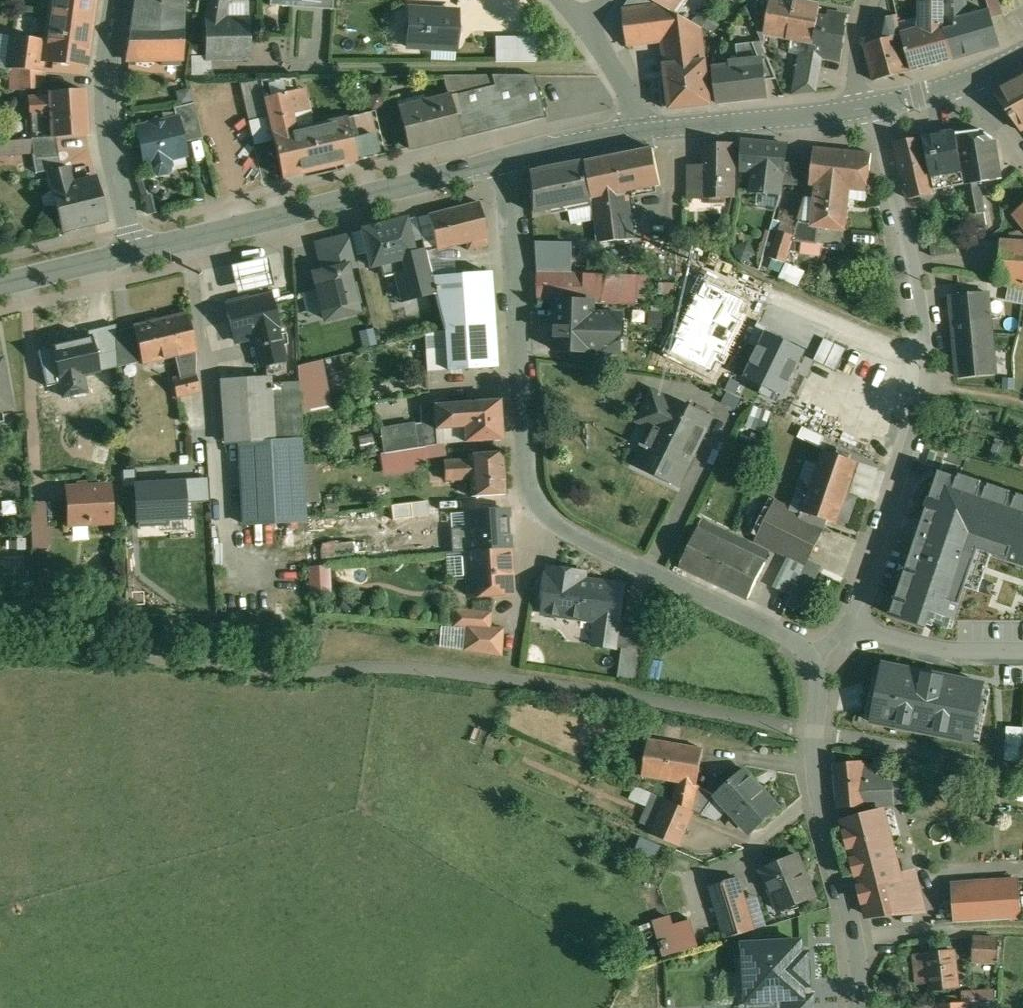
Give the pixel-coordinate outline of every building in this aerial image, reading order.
[(50,13),(93,19),(96,0),(52,0),(50,13)] [(127,61),(183,59),(185,0),(136,0),(127,61)] [(225,19),(228,2),(232,3),(232,0),(210,0),(207,19),(208,59),(250,58),(249,19),(225,19)] [(266,5),(329,8),(330,0),(266,0),(266,5)] [(650,0),(629,0),(623,10),(628,46),(664,41),(665,55),(668,82),(665,82),(667,92),(662,92),(664,108),(671,107),(671,108),(711,103),(704,47),(703,48),(701,27),(692,22),(674,13),(650,0)] [(674,13),(679,6),(683,0),(650,0),(674,13)] [(748,6),(762,42),(764,45),(767,34),(765,33),(771,0),(753,0),(748,6)] [(787,0),(771,0),(765,33),(767,34),(813,43),(811,52),(811,54),(824,56),(840,59),(845,31),(844,31),(846,16),(830,13),(829,19),(819,17),(821,6),(787,0)] [(922,6),(925,6),(926,32),(922,34),(921,30),(902,35),(912,70),(953,59),(946,31),(945,27),(946,25),(945,4),(945,0),(922,0),(922,6)] [(965,18),(964,3),(963,3),(963,0),(947,0),(947,4),(945,4),(946,25),(958,22),(959,28),(946,31),(953,59),(996,47),(1000,45),(990,12),(965,18)] [(687,11),(679,6),(674,13),(692,22),(695,18),(686,13),(687,11)] [(458,11),(410,9),(408,47),(456,49),(458,11)] [(50,13),(46,41),(3,35),(2,37),(0,37),(0,68),(20,70),(42,72),(43,61),(87,67),(93,19),(50,13)] [(898,15),(878,19),(873,43),(865,44),(875,80),(910,71),(900,36),(902,35),(898,15)] [(523,37),(497,37),(497,61),(523,61),(523,37)] [(537,61),(537,37),(523,37),(523,61),(537,61)] [(762,42),(741,44),(743,61),(731,62),(732,66),(714,69),(718,103),(768,97),(766,80),(777,79),(764,45),(762,42)] [(811,52),(800,54),(793,94),(817,91),(824,56),(811,54),(811,52)] [(42,72),(20,70),(20,90),(42,88),(42,82),(46,82),(46,72),(42,72)] [(992,91),(1022,131),(1022,130),(1022,75),(992,91)] [(535,76),(492,76),(495,85),(538,87),(535,76)] [(296,80),(261,82),(269,117),(274,135),(314,125),(306,88),(299,90),(296,80)] [(538,87),(495,85),(456,95),(460,114),(455,115),(460,135),(544,115),(538,87)] [(86,90),(50,92),(52,138),(57,138),(61,137),(89,136),(86,90)] [(195,90),(182,92),(184,104),(197,102),(195,90)] [(456,95),(400,109),(409,148),(460,135),(455,115),(460,114),(456,95)] [(195,103),(174,108),(177,119),(178,119),(184,142),(203,138),(195,103)] [(274,135),(273,135),(274,140),(283,178),(385,154),(375,112),(314,125),(274,135)] [(269,117),(249,121),(255,145),(274,140),(273,135),(274,135),(269,117)] [(177,119),(159,123),(157,121),(146,127),(137,129),(146,164),(151,162),(153,169),(159,173),(166,172),(170,165),(168,158),(186,154),(184,142),(178,119),(177,119)] [(982,130),(958,133),(967,184),(979,182),(1000,178),(994,138),(982,130)] [(507,132),(464,138),(466,152),(509,146),(507,132)] [(956,133),(924,137),(935,189),(965,182),(956,133)] [(924,137),(894,141),(905,188),(910,199),(936,193),(935,189),(924,137)] [(38,139),(33,139),(34,152),(35,159),(60,157),(57,138),(52,138),(38,139)] [(0,142),(0,155),(34,152),(33,139),(0,142)] [(788,146),(743,141),(742,171),(753,171),(751,195),(768,197),(768,193),(782,194),(783,184),(786,162),(788,146)] [(735,143),(703,144),(703,166),(690,166),(690,199),(734,197),(734,144),(735,144),(735,143)] [(873,153),(815,147),(815,148),(814,148),(812,164),(810,185),(820,186),(820,187),(818,190),(817,199),(814,225),(819,226),(845,229),(849,196),(850,196),(850,195),(849,194),(850,190),(868,192),(873,153)] [(654,148),(586,161),(594,199),(596,218),(598,243),(634,239),(629,192),(662,185),(654,148)] [(586,161),(530,173),(533,212),(545,209),(547,215),(561,212),(560,206),(594,199),(586,161)] [(812,164),(786,162),(783,184),(806,187),(806,184),(810,185),(812,164)] [(96,178),(74,183),(69,166),(49,171),(63,230),(107,219),(97,178),(96,178)] [(967,184),(965,184),(971,215),(970,227),(988,224),(986,213),(979,182),(967,184)] [(807,198),(798,195),(792,214),(781,211),(778,221),(782,222),(771,258),(786,263),(794,240),(818,243),(819,226),(814,225),(817,199),(807,198)] [(479,202),(428,215),(437,250),(466,243),(468,251),(488,246),(487,238),(488,238),(479,202)] [(1014,214),(1019,220),(1015,223),(1022,231),(1011,233),(1010,241),(1002,241),(1000,269),(999,282),(1011,286),(1022,290),(1022,207),(1014,214)] [(596,218),(581,220),(583,244),(598,243),(596,218)] [(405,220),(364,231),(373,266),(382,263),(413,254),(405,220)] [(572,230),(545,232),(545,236),(535,237),(535,247),(574,246),(572,230)] [(351,234),(309,244),(317,276),(316,276),(326,318),(358,311),(347,270),(359,267),(351,234)] [(956,239),(931,243),(933,256),(958,253),(956,239)] [(588,273),(537,272),(539,301),(559,302),(594,303),(617,304),(619,275),(603,275),(598,243),(588,273)] [(425,251),(414,254),(413,254),(382,263),(385,277),(397,274),(404,299),(436,291),(432,276),(425,251)] [(268,257),(230,265),(237,294),(274,286),(268,257)] [(795,285),(802,271),(782,262),(776,276),(795,285)] [(1000,269),(989,266),(988,279),(999,282),(1000,269)] [(490,272),(432,276),(436,291),(445,330),(451,329),(494,326),(490,272)] [(1011,286),(1004,324),(1022,328),(1022,326),(1022,290),(1011,286)] [(272,289),(222,302),(233,346),(251,341),(258,368),(287,361),(278,328),(282,327),(272,289)] [(622,316),(593,315),(594,303),(559,302),(557,342),(574,342),(574,349),(620,351),(622,316)] [(187,315),(134,327),(134,329),(142,361),(142,363),(196,350),(187,315)] [(990,317),(954,321),(960,377),(997,373),(990,317)] [(494,326),(451,329),(445,330),(446,348),(448,370),(497,367),(494,326)] [(134,329),(117,333),(118,368),(142,361),(134,329)] [(784,396),(805,349),(764,330),(742,378),(784,396)] [(92,338),(52,348),(61,383),(101,373),(92,338)] [(446,348),(426,350),(428,372),(448,370),(446,348)] [(0,360),(0,422),(3,421),(2,410),(11,409),(2,360),(0,360)] [(300,381),(269,383),(269,378),(224,381),(227,442),(238,441),(243,522),(270,521),(271,529),(282,528),(283,548),(295,547),(294,520),(307,519),(300,381)] [(713,418),(671,398),(669,400),(654,393),(640,421),(642,422),(644,416),(659,423),(647,447),(643,444),(642,446),(646,449),(638,465),(637,466),(679,487),(680,485),(679,485),(711,419),(712,420),(713,418)] [(500,401),(464,404),(464,405),(450,406),(451,423),(465,422),(466,441),(503,439),(500,401)] [(450,406),(421,408),(422,423),(438,429),(452,428),(451,423),(450,406)] [(750,406),(747,418),(764,423),(767,410),(750,406)] [(438,429),(422,423),(380,430),(384,454),(422,448),(438,445),(440,445),(438,429)] [(438,445),(422,448),(423,457),(439,454),(438,445)] [(858,462),(824,451),(804,513),(837,524),(858,462)] [(504,452),(469,455),(470,460),(445,462),(446,481),(471,479),(472,496),(507,494),(504,452)] [(1022,565),(1022,496),(1018,494),(1017,498),(1009,495),(1010,492),(988,484),(987,487),(980,485),(982,482),(960,474),(959,478),(939,471),(890,615),(925,626),(930,611),(954,619),(978,550),(1022,565)] [(186,520),(184,479),(131,481),(133,523),(186,520)] [(109,487),(68,489),(70,524),(111,522),(109,487)] [(38,548),(46,547),(44,501),(36,502),(38,548)] [(44,502),(46,548),(55,548),(54,501),(44,502)] [(802,515),(775,502),(756,541),(789,558),(807,566),(810,561),(824,532),(800,520),(802,515)] [(507,509),(446,513),(447,530),(471,528),(472,551),(510,549),(507,509)] [(767,563),(698,529),(680,565),(749,599),(767,563)] [(472,551),(465,552),(468,596),(513,593),(510,549),(472,551)] [(789,558),(775,587),(793,596),(807,566),(789,558)] [(822,567),(810,561),(807,566),(793,596),(788,605),(798,610),(805,601),(822,567)] [(321,566),(310,567),(310,582),(322,582),(321,566)] [(627,586),(585,580),(573,578),(567,570),(550,568),(549,575),(547,575),(542,613),(599,620),(596,646),(616,649),(616,647),(620,623),(622,624),(627,586)] [(502,630),(490,629),(491,613),(455,610),(453,626),(467,627),(465,649),(501,655),(502,630)] [(622,624),(620,623),(616,647),(648,652),(651,628),(622,624)] [(972,745),(984,681),(880,661),(867,725),(972,745)] [(704,750),(650,740),(643,776),(671,781),(697,785),(704,750)] [(862,763),(835,766),(840,809),(867,806),(867,801),(862,763)] [(743,769),(718,792),(745,821),(754,831),(779,809),(743,769)] [(697,785),(671,781),(668,801),(692,811),(697,785)] [(745,821),(718,792),(702,814),(711,819),(727,837),(745,821)] [(877,798),(867,801),(867,806),(840,809),(844,823),(881,813),(877,798)] [(692,811),(668,801),(653,833),(677,844),(692,811)] [(881,813),(844,823),(858,879),(868,915),(922,912),(915,886),(902,889),(881,813)] [(652,859),(657,843),(636,837),(631,852),(652,859)] [(816,900),(797,853),(757,870),(776,916),(816,900)] [(740,878),(712,886),(727,938),(755,930),(740,878)] [(1018,881),(955,885),(957,924),(1021,920),(1018,881)] [(665,915),(648,918),(654,954),(691,949),(686,918),(666,922),(665,915)] [(999,938),(975,937),(973,960),(997,962),(999,938)] [(801,942),(745,945),(748,1000),(804,997),(801,942)] [(954,950),(916,955),(919,985),(932,983),(933,990),(960,987),(954,950)]
